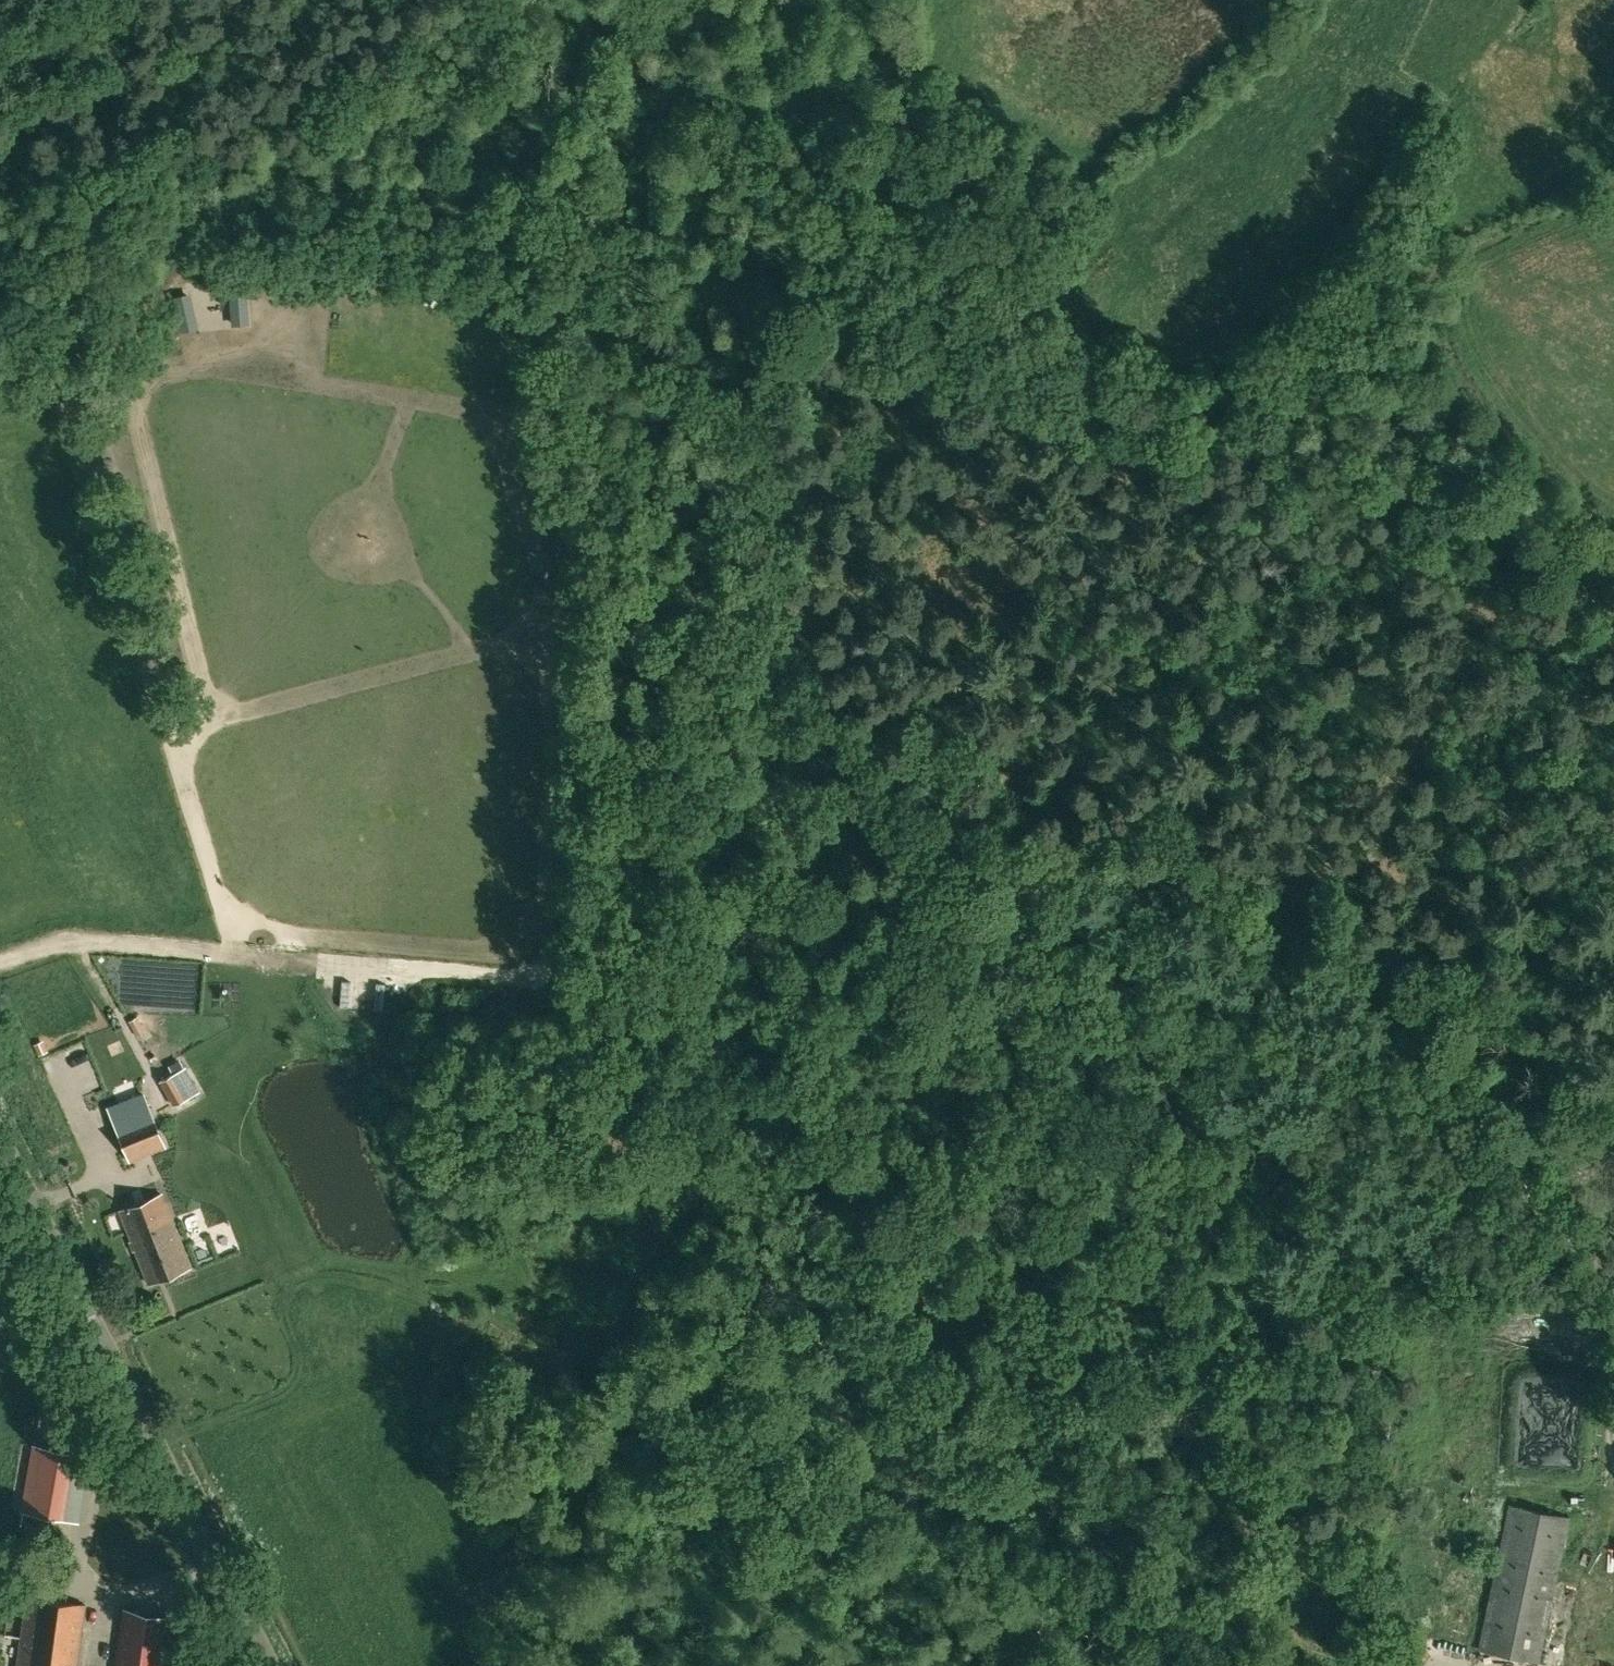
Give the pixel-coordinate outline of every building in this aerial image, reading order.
[(138,1017),(129,1022),(136,1036),(145,1031),(138,1017)] [(43,1038),(34,1042),(39,1054),(47,1051),(43,1038)] [(153,1052),(149,1055),(152,1062),(157,1059),(153,1052)] [(159,1081),(174,1105),(188,1098),(174,1074),(159,1081)] [(108,1109),(130,1162),(167,1147),(145,1094),(108,1109)] [(162,1194),(121,1210),(149,1284),(191,1268),(162,1194)] [(1569,1518),(1509,1506),(1480,1649),(1539,1661),(1569,1518)] [(27,1597),(19,1665),(77,1665),(85,1604),(27,1597)] [(125,1611),(117,1665),(171,1665),(176,1627),(170,1618),(125,1611)]
